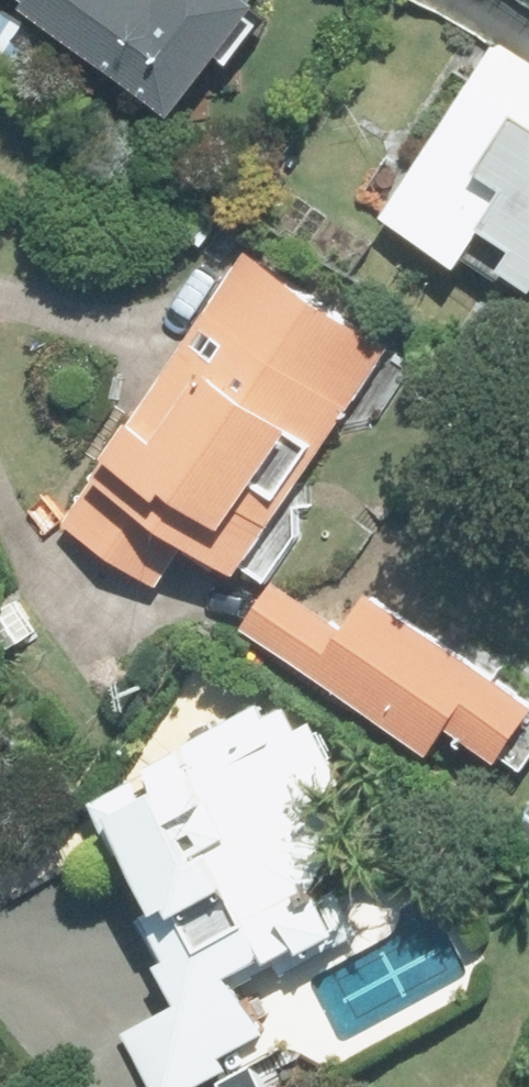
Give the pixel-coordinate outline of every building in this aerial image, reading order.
[(184,115),(269,4),(264,0),(37,0),(184,115)] [(0,20),(0,49),(14,58),(28,39),(0,20)] [(500,44),(389,216),(468,268),(495,226),(528,247),(528,64),(500,44)] [(192,538),(245,573),(393,346),(247,251),(105,469),(101,466),(66,521),(162,584),(192,538)] [(519,267),(528,273),(528,251),(519,267)] [(369,591),(346,625),(275,578),(244,627),(437,755),(454,728),(504,760),(528,721),(528,698),(369,591)] [(261,703),(187,744),(190,749),(96,801),(125,855),(137,849),(169,908),(153,918),(177,960),(165,967),(184,1000),(126,1031),(156,1086),(199,1086),(230,1070),(222,1057),(268,1034),(237,976),(276,954),(286,974),(360,933),(331,879),(364,809),(317,722),(304,728),(291,707),(269,718),(261,703)] [(519,828),(528,835),(528,813),(519,828)] [(223,1083),(225,1086),(266,1086),(255,1066),(223,1083)]
